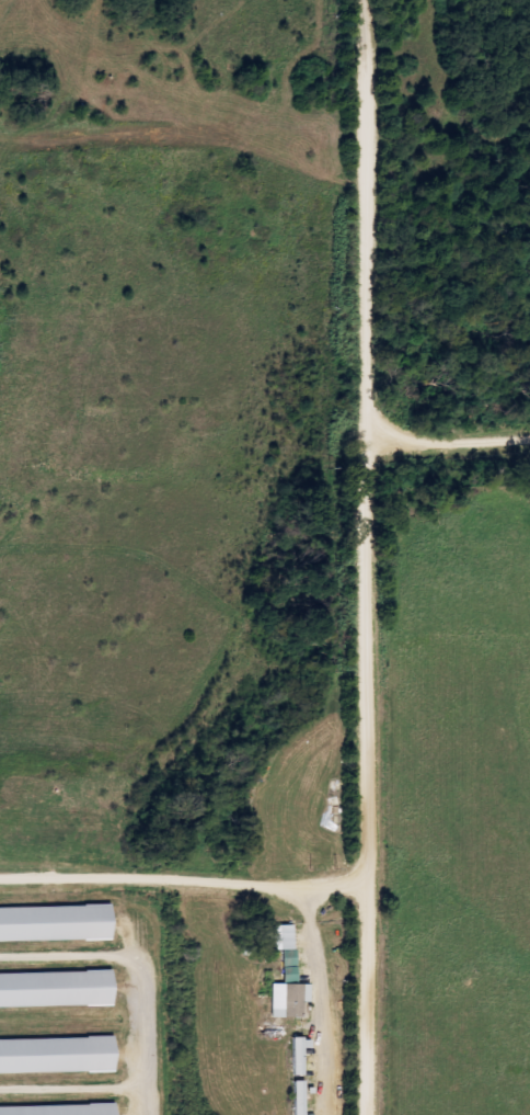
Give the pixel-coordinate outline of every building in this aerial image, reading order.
[(114,940),(114,906),(0,908),(0,942),(114,940)] [(306,1017),(306,1003),(314,1003),(314,984),(299,985),(298,925),(284,925),(285,984),(274,984),(275,1017),(306,1017)] [(116,1007),(116,972),(0,974),(0,1009),(116,1007)] [(117,1038),(0,1040),(0,1074),(118,1071),(117,1038)] [(308,1075),(307,1057),(316,1057),(316,1038),(296,1039),(296,1076),(308,1075)] [(308,1081),(297,1081),(298,1114),(308,1114),(308,1081)] [(118,1114),(118,1105),(0,1107),(0,1114),(88,1114),(118,1114)]
